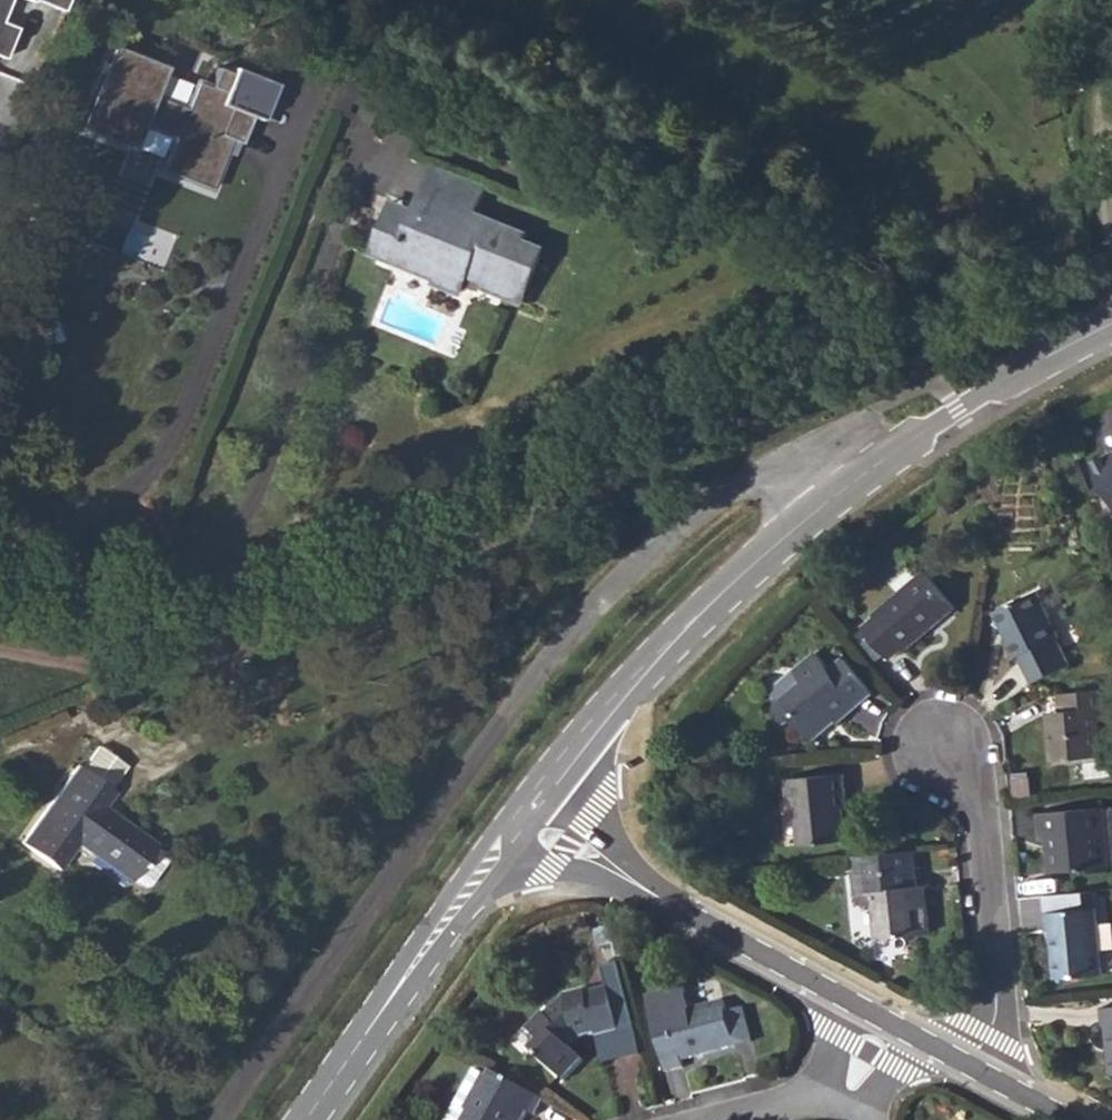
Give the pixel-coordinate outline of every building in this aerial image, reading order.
[(172,128),(213,160),(227,143),(234,149),(253,125),(222,100),(216,107),(187,84),(140,80),(122,79),(118,122),(172,128)] [(253,125),(269,106),(237,81),(222,100),(253,125)] [(397,264),(398,260),(439,275),(437,280),(436,283),(463,294),(471,275),(488,281),(485,288),(523,303),(545,248),(526,240),(529,232),(477,211),(486,186),(437,167),(433,165),(416,209),(424,213),(418,228),(388,215),(373,254),(397,264)] [(418,228),(424,213),(416,209),(394,201),(388,215),(418,228)] [(437,280),(439,275),(398,260),(397,264),(437,280)] [(1111,502),(1111,452),(1092,462),(1111,502)] [(862,625),(889,659),(900,650),(903,652),(954,608),(923,571),(871,614),(872,616),(862,625)] [(992,612),(1016,658),(1018,656),(1031,685),(1069,666),(1056,637),(1058,637),(1035,590),(992,612)] [(829,670),(815,653),(793,671),(802,681),(775,705),(789,722),(792,719),(810,740),(835,720),(837,722),(872,693),(844,658),(833,667),(836,671),(832,674),(829,670)] [(1049,724),(1052,750),(1062,749),(1063,760),(1103,756),(1099,721),(1111,720),(1108,690),(1057,694),(1058,713),(1060,723),(1049,724)] [(1049,715),(1049,724),(1060,723),(1058,713),(1049,715)] [(1052,750),(1053,760),(1063,760),(1062,749),(1052,750)] [(81,764),(63,787),(90,807),(108,784),(81,764)] [(787,778),(788,796),(794,795),(799,845),(846,841),(843,809),(846,809),(843,773),(787,778)] [(59,860),(65,852),(76,862),(71,869),(110,898),(112,896),(122,903),(128,902),(144,879),(143,873),(133,866),(134,864),(95,835),(88,844),(77,835),(83,826),(95,811),(90,807),(63,787),(59,784),(5,858),(41,884),(59,860)] [(1039,837),(1047,836),(1051,872),(1111,866),(1111,806),(1037,813),(1039,837)] [(83,826),(77,835),(88,844),(95,835),(83,826)] [(850,856),(850,865),(866,863),(867,871),(850,873),(852,893),(855,893),(857,905),(874,904),(876,938),(930,933),(925,883),(917,884),(913,850),(850,856)] [(59,860),(71,869),(76,862),(65,852),(59,860)] [(1046,912),(1048,931),(1051,930),(1056,978),(1100,974),(1094,907),(1046,912)] [(610,927),(596,930),(601,946),(615,943),(613,935),(610,927)] [(529,1028),(541,1040),(533,1048),(565,1080),(585,1059),(567,1042),(596,1035),(597,1037),(621,1031),(608,987),(586,993),(585,990),(563,995),(545,1015),(543,1013),(529,1028)] [(655,1020),(689,1012),(686,994),(651,1001),(655,1020)] [(655,1020),(653,1021),(666,1072),(683,1068),(682,1061),(736,1046),(724,1002),(689,1012),(655,1020)] [(1104,1027),(1107,1026),(1111,1073),(1111,1006),(1103,1007),(1104,1027)] [(528,1112),(534,1115),(545,1098),(493,1069),(489,1076),(469,1111),(464,1119),(523,1119),(528,1112)] [(469,1111),(489,1076),(484,1073),(464,1108),(469,1111)]
